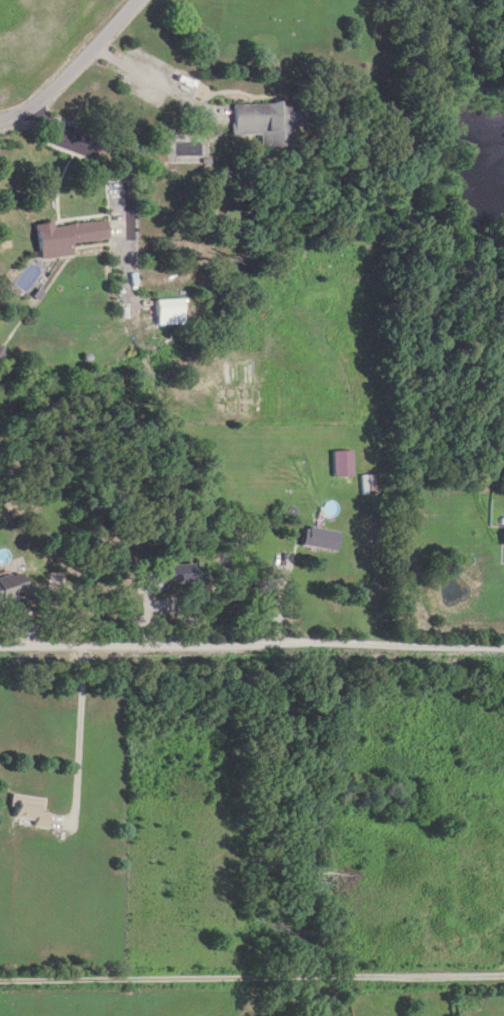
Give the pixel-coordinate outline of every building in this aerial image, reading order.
[(312,102),(232,105),(233,136),(260,135),(261,150),(292,149),(291,127),(313,126),(312,102)] [(108,240),(106,221),(53,227),(53,223),(36,225),(40,260),(73,256),(72,244),(108,240)] [(154,300),(154,326),(180,326),(180,300),(154,300)] [(382,494),(382,474),(359,475),(359,495),(382,494)] [(340,533),(305,526),(301,545),(336,552),(340,533)] [(136,567),(137,588),(197,586),(196,565),(136,567)] [(23,572),(0,578),(0,602),(29,595),(23,572)] [(33,819),(34,827),(39,827),(38,808),(15,809),(15,820),(33,819)]
